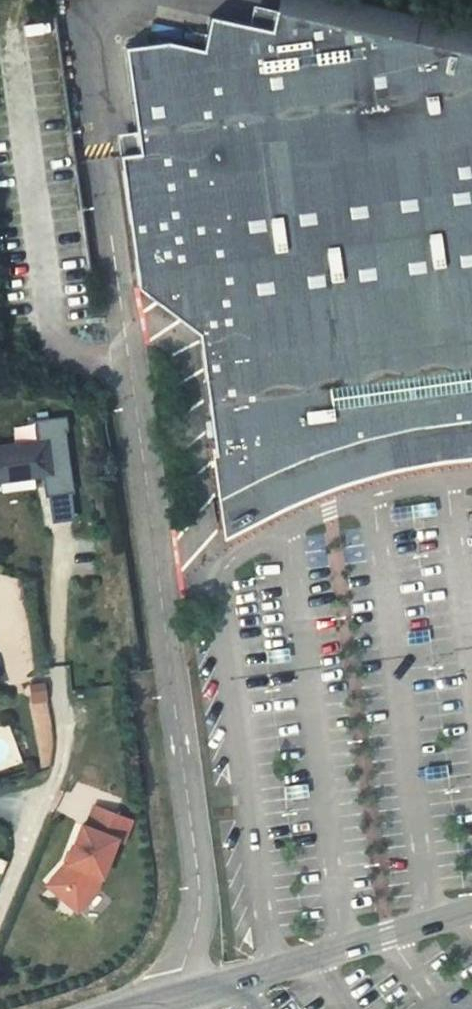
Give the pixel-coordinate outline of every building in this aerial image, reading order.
[(282,10),(277,31),(471,76),(471,52),(282,10)] [(277,31),(273,51),(212,38),(205,71),(169,64),(127,69),(142,174),(123,177),(141,311),(202,356),(224,523),(259,505),(277,496),(292,490),(294,493),(298,496),(303,497),(309,497),(312,494),(316,490),(317,486),(317,480),(331,474),(334,482),(372,479),(400,475),(419,472),(471,460),(471,76),(277,31)] [(185,416),(203,415),(202,396),(184,397),(185,416)] [(28,451),(0,455),(0,484),(32,479),(36,504),(39,503),(42,530),(65,526),(61,500),(64,499),(56,437),(59,437),(57,422),(25,427),(28,451)] [(172,471),(164,471),(166,485),(174,484),(172,471)] [(133,822),(97,808),(88,829),(84,827),(69,865),(55,880),(85,905),(100,887),(118,841),(125,844),(133,822)] [(85,905),(55,880),(50,887),(79,912),(85,905)]
